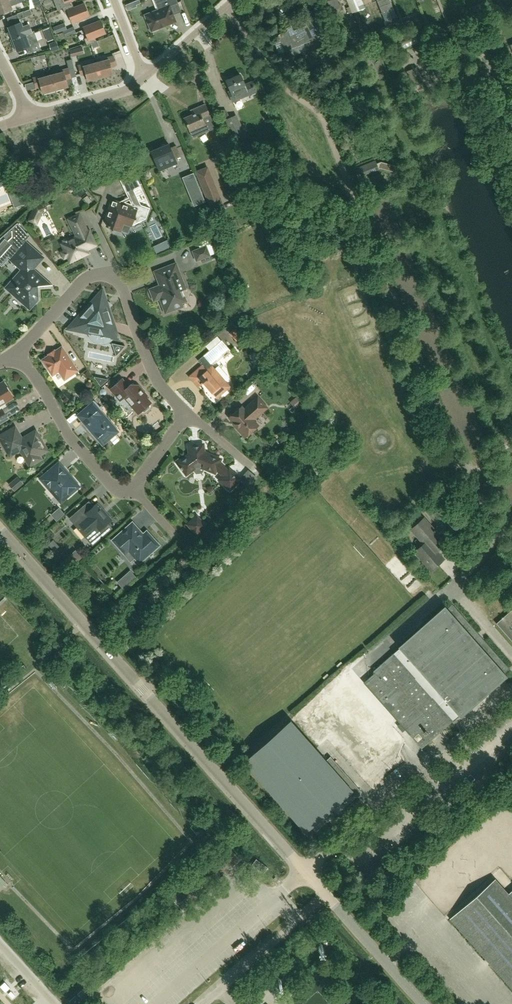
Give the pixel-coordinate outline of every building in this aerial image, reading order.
[(0,0),(0,14),(12,9),(10,4),(16,2),(20,0),(0,0)] [(63,7),(63,8),(71,4),(69,0),(71,0),(54,0),(58,9),(63,7)] [(145,15),(152,31),(176,21),(173,15),(170,5),(178,3),(177,0),(162,0),(163,3),(157,5),(159,10),(145,15)] [(345,4),(349,13),(353,11),(359,9),(364,7),(361,0),(346,0),(347,3),(345,4)] [(72,8),(71,4),(63,8),(65,14),(68,13),(72,23),(90,16),(85,3),(72,8)] [(26,17),(32,14),(30,9),(29,10),(17,14),(19,19),(20,19),(26,17)] [(307,25),(293,31),(291,26),(287,28),(288,31),(278,35),(279,38),(280,38),(280,39),(281,39),(286,51),(288,50),(288,51),(289,51),(289,50),(290,50),(290,49),(316,39),(318,44),(323,42),(314,18),(306,21),(307,25)] [(106,33),(101,20),(84,27),(88,37),(84,38),(87,45),(96,41),(95,37),(106,33)] [(25,34),(32,32),(29,24),(22,27),(21,22),(8,27),(10,32),(8,33),(10,39),(12,38),(12,39),(25,34)] [(67,29),(64,22),(53,27),(55,33),(67,29)] [(74,27),(64,31),(64,32),(57,34),(59,39),(66,36),(66,37),(76,33),(74,27)] [(32,32),(25,34),(12,39),(14,44),(12,44),(15,51),(17,50),(17,51),(26,47),(29,53),(41,49),(34,31),(32,32)] [(51,51),(59,49),(56,41),(49,44),(51,51)] [(106,60),(96,63),(100,78),(113,74),(111,67),(116,66),(113,56),(106,58),(106,60)] [(100,78),(96,63),(84,66),(83,64),(78,65),(81,75),(85,74),(87,81),(100,78)] [(417,67),(407,71),(414,86),(423,82),(417,67)] [(71,78),(68,68),(63,70),(63,72),(51,75),(55,90),(68,86),(66,79),(71,78)] [(245,84),(241,74),(227,80),(231,90),(228,91),(233,102),(256,92),(252,81),(245,84)] [(55,90),(51,75),(39,78),(39,76),(33,78),(36,88),(40,87),(42,93),(55,90)] [(202,118),(209,115),(205,104),(194,109),(195,114),(185,118),(190,130),(193,138),(207,132),(202,118)] [(230,118),(224,121),(231,136),(233,141),(236,140),(244,136),(242,131),(239,132),(232,117),(230,118)] [(169,144),(151,151),(160,171),(177,164),(175,158),(181,156),(176,145),(171,148),(169,144)] [(378,170),(375,161),(358,167),(362,176),(378,170)] [(9,182),(2,164),(0,165),(0,186),(9,182)] [(205,168),(195,171),(210,209),(219,205),(205,168)] [(120,180),(126,193),(141,186),(134,173),(120,180)] [(93,201),(88,195),(84,199),(89,204),(93,201)] [(146,219),(150,208),(135,202),(133,207),(113,200),(106,219),(108,223),(107,226),(110,227),(112,231),(116,229),(121,231),(121,230),(125,232),(130,230),(131,225),(132,226),(133,221),(142,217),(146,219)] [(80,214),(69,219),(77,237),(62,244),(65,250),(63,251),(62,253),(64,257),(66,258),(68,257),(71,262),(89,253),(87,250),(97,245),(90,231),(88,231),(80,214)] [(22,243),(24,240),(28,235),(29,235),(18,223),(0,239),(0,261),(2,263),(9,256),(12,259),(23,269),(7,287),(26,304),(33,303),(37,299),(37,286),(50,285),(33,270),(33,268),(42,257),(26,243),(24,245),(22,243)] [(210,256),(207,246),(193,251),(197,261),(210,256)] [(162,280),(164,285),(154,289),(153,290),(152,292),(152,294),(153,296),(154,297),(156,298),(158,298),(160,298),(166,313),(183,306),(182,303),(187,301),(182,290),(186,289),(176,263),(157,271),(161,280),(162,280)] [(114,338),(118,335),(104,294),(100,293),(71,325),(73,330),(86,332),(88,334),(89,337),(91,339),(94,342),(97,343),(100,344),(104,344),(107,344),(110,342),(112,341),(114,338)] [(241,337),(235,329),(230,333),(237,341),(241,337)] [(229,350),(230,351),(231,351),(222,340),(198,361),(202,365),(189,376),(198,388),(204,383),(217,398),(231,387),(226,381),(229,378),(219,365),(215,369),(212,365),(229,350)] [(43,360),(53,375),(59,371),(65,379),(78,370),(62,347),(43,360)] [(109,379),(94,376),(100,386),(109,379)] [(117,400),(120,400),(121,400),(123,402),(124,404),(126,404),(128,405),(130,404),(132,403),(133,404),(132,407),(138,414),(142,410),(143,412),(145,412),(150,408),(150,406),(149,405),(152,402),(147,397),(147,395),(139,385),(131,384),(129,386),(122,379),(110,389),(115,394),(114,398),(117,400)] [(5,404),(5,402),(12,398),(9,392),(11,391),(8,386),(6,387),(3,382),(0,384),(0,407),(5,404)] [(304,402),(298,395),(291,402),(297,409),(304,402)] [(244,409),(242,407),(229,418),(239,429),(238,430),(245,437),(246,436),(248,437),(252,433),(252,431),(258,425),(253,420),(267,408),(258,397),(244,409)] [(78,415),(103,444),(115,434),(116,429),(100,410),(101,408),(95,401),(78,415)] [(15,427),(0,436),(0,438),(10,456),(20,450),(28,462),(26,463),(29,468),(43,459),(41,456),(50,451),(42,437),(40,438),(36,430),(22,439),(15,427)] [(204,452),(204,447),(205,447),(204,443),(187,445),(188,448),(189,448),(189,454),(179,462),(179,464),(181,467),(180,468),(181,470),(182,469),(185,473),(188,473),(195,468),(202,467),(213,472),(216,471),(216,470),(217,470),(223,476),(219,480),(230,490),(240,479),(229,469),(228,471),(220,464),(219,463),(220,461),(219,458),(204,452)] [(69,496),(80,486),(59,462),(40,479),(60,502),(68,495),(69,496)] [(112,520),(106,513),(105,513),(103,510),(97,503),(93,507),(89,502),(85,506),(70,518),(79,529),(93,545),(113,528),(108,523),(112,520)] [(448,518),(437,506),(428,513),(439,526),(448,518)] [(196,533),(205,525),(197,516),(188,524),(196,533)] [(424,518),(410,530),(423,544),(414,552),(431,572),(445,559),(438,550),(447,543),(424,518)] [(139,562),(159,545),(147,532),(143,535),(132,523),(113,540),(125,554),(132,562),(135,558),(139,562)] [(59,545),(53,539),(47,543),(53,550),(59,545)] [(376,674),(365,684),(410,736),(421,749),(422,748),(433,739),(442,730),(452,722),(455,719),(496,683),(502,678),(504,676),(502,674),(509,669),(483,640),(478,633),(452,604),(445,610),(444,609),(403,645),(395,652),(373,671),(376,674)] [(496,623),(511,642),(511,610),(496,623)] [(357,786),(330,756),(326,760),(316,749),(290,720),(243,762),(306,832),(324,816),(324,817),(323,818),(327,823),(355,798),(357,796),(361,792),(357,786)] [(268,867),(256,859),(252,865),(264,873),(268,867)] [(450,919),(511,989),(511,891),(508,894),(495,879),(450,919)] [(292,977),(286,969),(281,973),(288,981),(292,977)] [(262,984),(275,998),(281,993),(268,978),(262,984)] [(5,982),(0,986),(6,992),(11,988),(5,982)] [(77,994),(82,1000),(86,996),(82,990),(77,994)]
